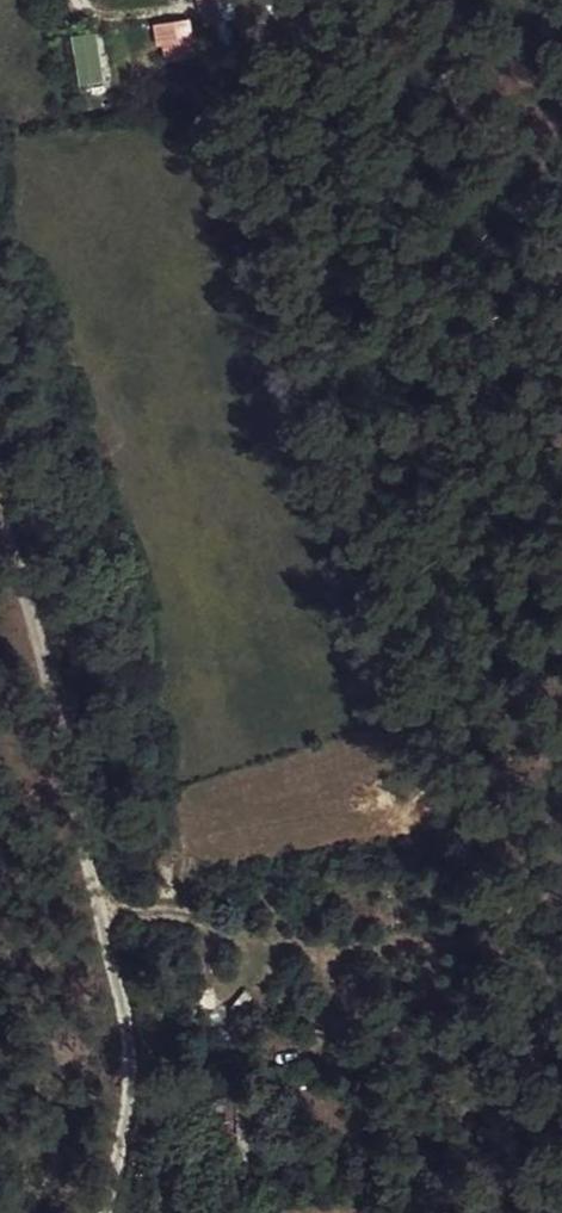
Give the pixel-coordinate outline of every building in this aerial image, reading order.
[(99,31),(73,35),(80,86),(106,83),(99,31)]
